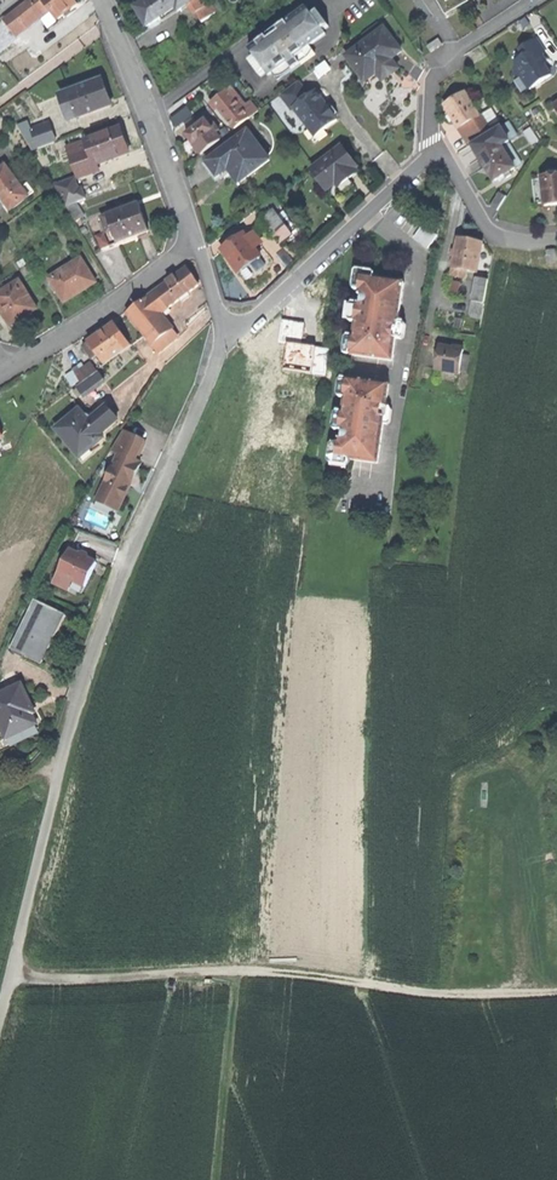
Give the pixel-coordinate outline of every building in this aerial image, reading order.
[(56,19),(41,0),(33,0),(24,7),(18,12),(7,20),(14,30),(42,9),(52,22),(56,19)] [(56,19),(64,13),(74,6),(77,3),(74,0),(41,0),(56,19)] [(136,7),(142,16),(148,25),(162,16),(177,7),(179,10),(191,2),(190,0),(147,0),(136,7)] [(191,2),(203,21),(216,13),(208,0),(190,0),(191,2)] [(445,12),(465,0),(438,0),(445,12)] [(14,7),(18,12),(24,7),(20,3),(14,7)] [(76,9),(74,6),(64,13),(67,16),(76,9)] [(164,20),(179,10),(177,7),(162,16),(164,20)] [(307,8),(250,49),(255,57),(250,61),(256,69),(261,76),(266,72),(269,76),(273,73),(277,79),(315,52),(310,45),(327,33),(324,30),(329,26),(319,12),(313,16),(307,8)] [(346,57),(365,81),(376,73),(378,71),(376,69),(390,59),(401,51),(384,28),(346,57)] [(426,45),(429,51),(441,44),(438,38),(426,45)] [(536,40),(520,49),(525,56),(526,58),(524,63),(517,61),(514,75),(522,77),(526,78),(532,87),(551,76),(544,65),(539,57),(543,54),(544,53),(536,40)] [(545,57),(543,54),(539,57),(544,65),(548,62),(545,57)] [(397,68),(390,59),(376,69),(378,71),(376,73),(382,80),(389,75),(397,68)] [(317,68),(322,75),(329,69),(325,63),(317,68)] [(529,89),(532,87),(526,78),(522,77),(529,89)] [(103,79),(61,95),(66,108),(74,105),(79,118),(103,109),(102,104),(111,101),(107,90),(103,79)] [(297,82),(281,94),(292,109),(294,108),(310,130),(319,123),(324,129),(331,124),(337,120),(336,117),(336,112),(332,106),(326,106),(321,99),(318,101),(312,93),(308,96),(297,82)] [(232,86),(227,90),(233,98),(249,118),(258,111),(250,101),(246,105),(232,86)] [(213,100),(219,108),(233,98),(227,90),(213,100)] [(315,91),(312,93),(318,101),(321,99),(315,91)] [(454,119),(459,128),(467,123),(478,116),(464,93),(445,105),(450,114),(454,119)] [(219,108),(235,128),(249,118),(233,98),(219,108)] [(71,121),(79,118),(74,105),(66,108),(71,121)] [(182,127),(198,114),(192,106),(175,119),(182,127)] [(467,123),(476,138),(490,130),(481,115),(478,116),(467,123)] [(193,145),(201,154),(220,139),(215,133),(210,126),(205,120),(186,135),(193,145)] [(30,152),(55,142),(48,124),(32,130),(28,121),(18,125),(30,152)] [(507,122),(499,127),(508,141),(516,137),(507,122)] [(214,123),(210,126),(215,133),(220,130),(214,123)] [(315,136),(324,129),(319,123),(310,130),(315,136)] [(468,143),(476,138),(467,123),(459,128),(468,143)] [(523,131),(532,144),(539,139),(531,126),(523,131)] [(473,143),(480,155),(499,144),(501,146),(508,141),(499,127),(473,143)] [(87,147),(93,163),(128,151),(123,139),(120,128),(85,140),(87,147)] [(327,133),(324,129),(315,136),(310,130),(307,133),(314,143),(327,133)] [(248,131),(206,162),(212,170),(217,176),(227,168),(238,183),(269,160),(248,131)] [(508,141),(501,146),(514,168),(522,163),(508,141)] [(480,155),(478,157),(486,168),(493,181),(514,168),(501,146),(499,144),(480,155)] [(96,171),(93,163),(87,147),(80,150),(88,173),(96,171)] [(341,147),(312,170),(327,190),(336,183),(339,187),(348,180),(358,173),(355,169),(357,168),(341,147)] [(77,177),(88,173),(80,150),(69,154),(77,177)] [(10,210),(28,197),(21,188),(5,165),(0,169),(0,197),(3,201),(10,210)] [(540,176),(543,200),(543,206),(554,204),(556,204),(556,174),(540,176)] [(533,200),(543,200),(540,176),(531,176),(533,200)] [(63,208),(85,200),(81,189),(78,190),(73,178),(55,185),(63,208)] [(353,186),(348,180),(339,187),(343,193),(348,190),(353,186)] [(27,184),(21,188),(28,197),(33,193),(27,184)] [(489,205),(497,209),(504,195),(497,191),(489,205)] [(138,204),(101,218),(106,231),(112,229),(117,243),(149,231),(143,217),(138,204)] [(76,205),(68,210),(75,222),(83,217),(76,205)] [(275,210),(264,218),(266,222),(269,220),(284,241),(293,234),(275,210)] [(413,238),(428,248),(437,235),(423,225),(413,238)] [(231,261),(239,273),(261,257),(254,248),(248,240),(244,234),(222,250),(231,261)] [(255,235),(248,240),(254,248),(260,243),(255,235)] [(482,245),(457,242),(454,264),(452,278),(464,280),(465,273),(477,275),(482,245)] [(49,278),(64,303),(79,294),(96,284),(81,260),(49,278)] [(164,302),(169,308),(198,285),(193,278),(186,269),(157,292),(164,302)] [(476,301),(486,303),(490,280),(480,278),(476,301)] [(350,357),(391,362),(393,355),(391,353),(394,331),(396,331),(403,284),(373,280),(373,282),(361,280),(359,297),(363,298),(362,305),(358,305),(355,327),(350,357)] [(10,325),(23,318),(36,310),(19,281),(0,292),(0,308),(10,325)] [(154,310),(164,302),(157,292),(146,300),(154,310)] [(171,332),(158,316),(154,310),(146,300),(126,315),(151,347),(171,332)] [(483,319),(486,303),(476,301),(473,317),(483,319)] [(158,316),(169,308),(164,302),(154,310),(158,316)] [(100,335),(88,343),(96,354),(104,365),(129,347),(114,325),(100,335)] [(177,340),(171,332),(151,347),(157,355),(177,340)] [(90,358),(96,354),(88,343),(83,348),(90,358)] [(463,352),(438,349),(436,360),(435,372),(459,376),(463,352)] [(91,363),(73,375),(79,384),(97,372),(91,363)] [(104,383),(97,372),(79,384),(76,386),(83,397),(104,383)] [(65,377),(73,388),(76,386),(79,384),(73,375),(72,373),(65,377)] [(351,459),(379,463),(390,385),(351,380),(346,414),(343,430),(347,430),(346,439),(342,438),(340,456),(352,457),(351,459)] [(56,430),(76,455),(87,446),(90,450),(104,439),(101,435),(110,427),(117,421),(107,408),(89,422),(80,411),(56,430)] [(111,452),(118,455),(133,462),(143,442),(121,432),(111,452)] [(133,462),(118,455),(99,495),(120,506),(130,486),(140,465),(133,462)] [(117,511),(120,506),(99,495),(96,501),(117,511)] [(96,566),(69,552),(57,576),(58,577),(84,589),(90,577),(96,566)] [(81,595),(84,589),(58,577),(54,586),(68,593),(70,590),(81,595)] [(13,650),(42,663),(65,615),(36,601),(13,650)] [(0,695),(0,722),(7,738),(24,730),(37,724),(30,707),(32,706),(22,685),(0,695)]
